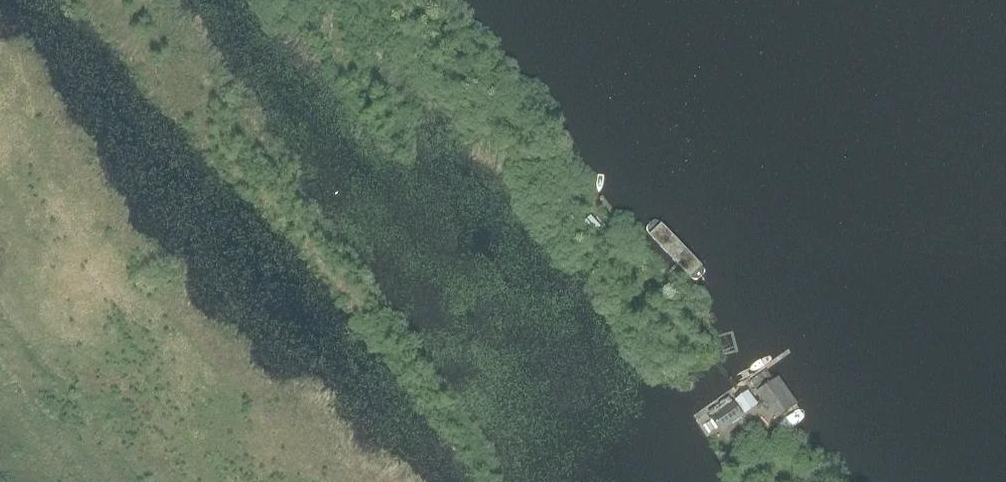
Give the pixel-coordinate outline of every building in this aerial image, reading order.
[(593,235),(602,227),(591,216),(583,224),(593,235)] [(775,379),(768,369),(751,381),(778,419),(799,404),(780,376),(775,379)] [(717,406),(710,411),(723,430),(744,416),(730,397),(720,404),(723,407),(719,410),(717,406)]
